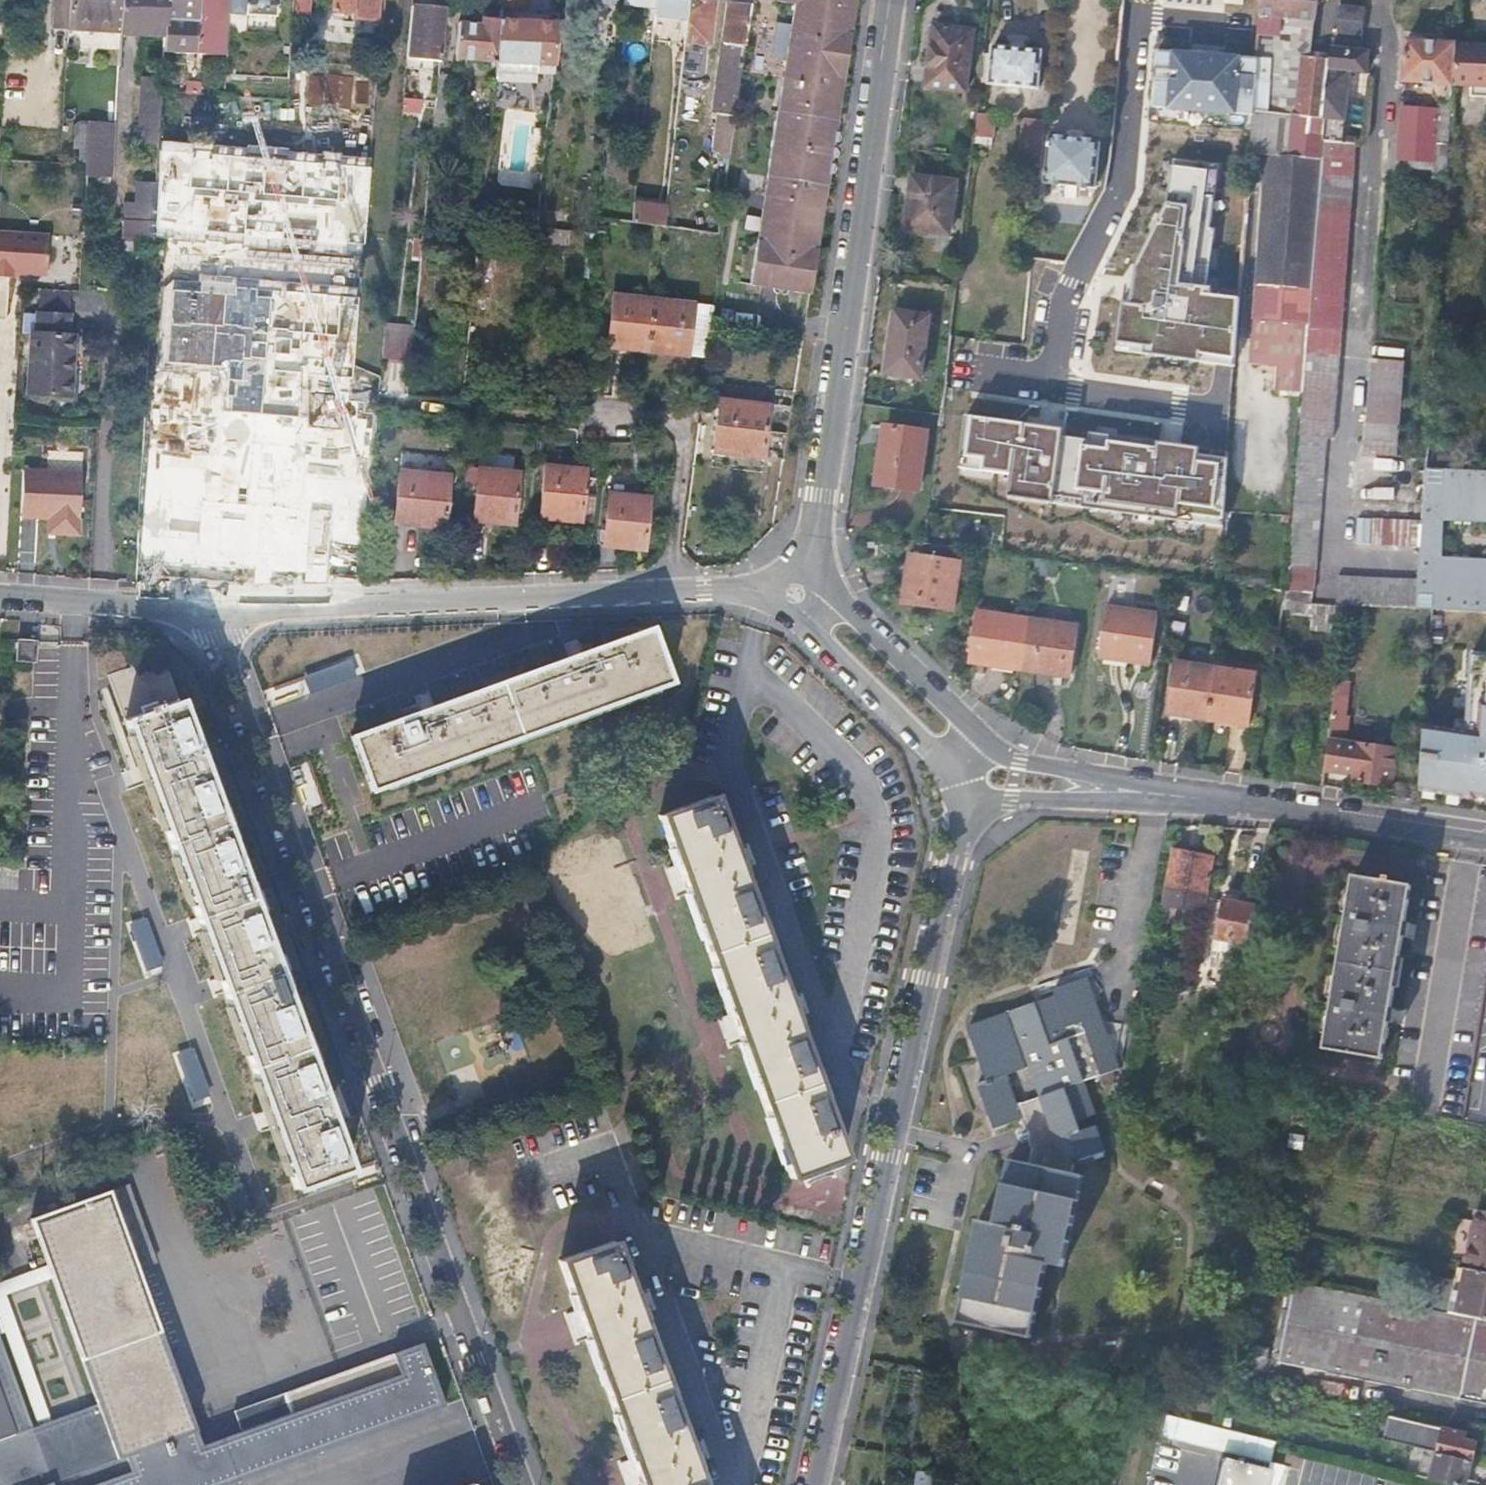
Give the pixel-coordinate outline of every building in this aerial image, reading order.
[(71,0),(53,0),(51,30),(69,31),(71,0)] [(69,31),(116,34),(118,0),(71,0),(69,31)] [(121,37),(164,39),(167,0),(124,0),(121,37)] [(225,54),(226,13),(227,0),(167,0),(164,39),(164,52),(225,54)] [(226,13),(274,15),(275,0),(227,0),(226,13)] [(292,0),(290,21),(303,22),(304,1),(292,0)] [(331,14),(350,16),(350,21),(374,22),(376,0),(332,0),(331,14)] [(499,22),(517,23),(519,0),(501,0),(499,22)] [(689,0),(656,0),(654,13),(687,16),(689,0)] [(714,0),(689,0),(687,16),(684,47),(707,49),(714,0)] [(750,3),(750,0),(730,0),(724,45),(744,47),(750,3)] [(809,294),(825,195),(820,194),(821,184),(827,185),(839,109),(842,87),(837,86),(838,76),(844,77),(855,0),(758,0),(757,3),(792,7),(747,287),(809,294)] [(1318,0),(1258,0),(1258,5),(1257,19),(1315,24),(1318,0)] [(550,98),(559,3),(552,3),(550,25),(517,23),(499,22),(495,65),(493,81),(506,82),(508,64),(532,66),(527,111),(541,112),(543,98),(550,98)] [(445,9),(414,7),(408,60),(441,62),(445,9)] [(1342,10),(1338,46),(1361,48),(1365,11),(1342,10)] [(1325,122),(1300,119),(1306,59),(1311,59),(1315,24),(1257,19),(1255,38),(1254,55),(1253,62),(1252,83),(1265,84),(1261,136),(1248,135),(1246,155),(1263,156),(1321,160),(1322,157),(1325,122)] [(495,65),(499,22),(483,21),(482,28),(459,26),(455,62),(495,65)] [(30,41),(37,42),(39,23),(31,23),(30,41)] [(965,93),(966,80),(933,77),(938,30),(931,29),(925,88),(965,93)] [(933,77),(966,80),(972,33),(938,30),(933,77)] [(1455,46),(1455,45),(1408,43),(1404,85),(1452,88),(1455,46)] [(1335,46),(1333,46),(1332,51),(1332,61),(1325,122),(1322,157),(1354,160),(1355,143),(1343,142),(1349,72),(1366,74),(1369,52),(1361,51),(1361,48),(1338,46),(1335,46)] [(1455,46),(1452,88),(1470,89),(1469,99),(1485,99),(1485,47),(1455,46)] [(990,49),(985,85),(1036,90),(1041,53),(990,49)] [(1252,83),(1253,62),(1154,54),(1153,71),(1167,72),(1167,78),(1152,77),(1150,109),(1249,116),(1252,83)] [(1300,119),(1325,122),(1332,61),(1311,59),(1306,59),(1300,119)] [(734,115),(740,73),(720,71),(715,112),(734,115)] [(139,146),(158,147),(159,127),(161,95),(162,81),(143,80),(139,146)] [(1249,116),(1248,135),(1261,136),(1265,84),(1252,83),(1249,116)] [(404,100),(403,115),(418,116),(420,102),(404,100)] [(1450,122),(1451,109),(1440,108),(1438,112),(1419,112),(1400,115),(1397,163),(1434,164),(1435,146),(1448,146),(1450,122)] [(992,119),(975,117),(973,137),(989,139),(992,119)] [(83,151),(83,120),(73,120),(73,151),(83,151)] [(168,199),(188,201),(191,123),(171,122),(168,199)] [(1040,157),(1044,124),(1026,122),(1023,155),(1040,157)] [(89,125),(85,175),(113,176),(116,126),(89,125)] [(1099,144),(1050,139),(1043,185),(1093,191),(1099,144)] [(260,195),(262,152),(206,149),(203,192),(260,195)] [(1251,318),(1308,323),(1320,174),(1321,160),(1263,156),(1251,318)] [(1354,160),(1322,157),(1321,160),(1320,174),(1352,178),(1354,160)] [(1218,166),(1173,160),(1167,202),(1131,268),(1120,349),(1230,364),(1238,300),(1200,295),(1218,166)] [(1352,178),(1320,174),(1308,323),(1307,341),(1306,345),(1306,350),(1303,388),(1287,568),(1314,570),(1325,438),(1331,437),(1352,178)] [(914,178),(905,231),(947,237),(955,183),(914,178)] [(156,184),(137,183),(135,204),(125,203),(125,221),(154,223),(156,184)] [(630,225),(662,229),(664,211),(633,207),(630,225)] [(493,229),(537,233),(538,211),(496,208),(493,229)] [(133,243),(152,244),(154,223),(125,221),(123,242),(133,243)] [(22,278),(25,238),(0,237),(0,282),(12,283),(12,278),(22,278)] [(48,239),(25,238),(22,278),(45,280),(48,239)] [(260,338),(262,281),(214,280),(213,336),(260,338)] [(39,315),(70,317),(72,294),(52,293),(41,293),(39,315)] [(630,352),(648,354),(654,300),(612,295),(606,343),(630,346),(630,352)] [(654,300),(648,354),(662,355),(663,350),(686,352),(693,305),(654,300)] [(894,313),(884,377),(923,383),(932,318),(894,313)] [(37,334),(39,315),(25,314),(24,332),(33,333),(37,334)] [(70,317),(39,315),(37,334),(33,333),(28,396),(46,397),(61,398),(69,399),(71,376),(74,336),(68,335),(70,317)] [(1306,345),(1308,323),(1251,318),(1249,340),(1306,345)] [(380,360),(410,362),(413,325),(383,323),(380,360)] [(1396,458),(1403,361),(1370,358),(1362,455),(1396,458)] [(347,394),(375,398),(378,373),(350,369),(347,394)] [(69,399),(61,398),(61,401),(75,402),(77,376),(71,376),(69,399)] [(209,440),(209,455),(248,456),(251,394),(181,391),(179,438),(209,440)] [(766,408),(717,403),(710,454),(760,460),(766,408)] [(1063,429),(966,416),(960,467),(1014,474),(1011,497),(1222,525),(1231,457),(1063,435),(1063,429)] [(925,430),(882,425),(875,485),(917,490),(925,430)] [(322,512),(345,514),(349,458),(286,453),(281,513),(322,515),(322,512)] [(542,468),(537,515),(562,517),(563,521),(578,523),(584,471),(542,468)] [(517,474),(478,470),(473,516),(497,518),(497,523),(511,525),(517,474)] [(1439,485),(1424,484),(1421,524),(1418,552),(1416,584),(1415,599),(1431,601),(1430,612),(1485,615),(1485,566),(1441,563),(1443,519),(1485,521),(1485,475),(1440,472),(1439,485)] [(1439,485),(1440,472),(1425,472),(1424,484),(1439,485)] [(449,478),(398,473),(393,526),(443,530),(449,478)] [(56,525),(56,539),(78,541),(81,479),(23,476),(20,523),(48,525),(56,525)] [(647,499),(609,496),(604,542),(629,545),(630,550),(643,550),(647,499)] [(1418,552),(1421,524),(1356,518),(1354,546),(1418,552)] [(47,539),(56,539),(56,525),(48,525),(47,539)] [(913,556),(905,606),(948,613),(955,563),(913,556)] [(1343,608),(1414,612),(1415,599),(1416,584),(1337,578),(1334,607),(1343,608)] [(1430,612),(1431,601),(1415,599),(1414,612),(1430,612)] [(1156,617),(1105,610),(1098,654),(1148,661),(1156,617)] [(1280,615),(1280,631),(1308,633),(1309,616),(1280,615)] [(967,661),(1020,670),(1027,624),(975,616),(967,661)] [(1027,624),(1020,670),(1070,677),(1077,631),(1027,624)] [(650,630),(350,740),(371,793),(671,684),(650,630)] [(36,644),(18,643),(17,664),(35,665),(36,644)] [(1421,726),(1416,793),(1474,801),(1474,798),(1485,800),(1485,654),(1470,652),(1464,731),(1421,726)] [(297,1191),(350,1171),(163,659),(108,677),(297,1191)] [(1206,722),(1214,669),(1175,664),(1167,715),(1206,722)] [(1254,674),(1214,669),(1206,722),(1246,728),(1254,674)] [(1331,680),(1330,730),(1351,730),(1352,680),(1331,680)] [(1329,737),(1326,762),(1339,763),(1341,738),(1329,737)] [(1395,751),(1356,746),(1352,783),(1390,788),(1395,751)] [(843,1161),(714,798),(659,818),(789,1180),(843,1161)] [(1212,858),(1173,851),(1163,906),(1202,913),(1202,907),(1212,858)] [(1409,885),(1349,875),(1322,1048),(1384,1057),(1409,885)] [(1248,944),(1255,908),(1222,902),(1214,938),(1248,944)] [(1202,978),(1203,964),(1184,963),(1184,977),(1202,978)] [(1028,1155),(1026,1166),(1005,1161),(989,1227),(977,1224),(955,1320),(1030,1337),(1047,1265),(1059,1268),(1079,1178),(1068,1175),(1071,1162),(1077,1160),(1079,1163),(1088,1159),(1103,1155),(1093,1128),(1079,1133),(1075,1122),(1094,1115),(1083,1082),(1105,1075),(1084,1015),(1079,999),(1092,995),(1086,979),(1051,990),(1054,997),(965,1026),(970,1040),(968,1041),(983,1085),(975,1088),(990,1131),(1015,1122),(1019,1130),(1014,1132),(1018,1145),(1024,1144),(1028,1155)] [(1097,1011),(1092,995),(1079,999),(1084,1015),(1097,1011)] [(1097,1011),(1084,1015),(1105,1075),(1118,1070),(1097,1011)] [(109,1193),(137,1275),(157,1268),(128,1187),(109,1193)] [(445,1408),(422,1345),(362,1367),(232,1413),(239,1433),(197,1448),(137,1275),(109,1193),(30,1220),(46,1268),(51,1283),(93,1406),(49,1422),(35,1427),(22,1432),(0,1368),(0,1484),(232,1484),(445,1408)] [(1473,1209),(1461,1262),(1484,1267),(1485,1267),(1485,1212),(1473,1209)] [(561,1263),(642,1484),(702,1484),(614,1243),(561,1263)] [(1462,1267),(1454,1312),(1485,1319),(1485,1272),(1462,1267)] [(51,1283),(46,1268),(0,1286),(0,1330),(35,1427),(49,1422),(5,1300),(51,1283)] [(1298,1281),(1282,1360),(1485,1403),(1485,1319),(1454,1312),(1396,1300),(1298,1281)] [(1436,1454),(1471,1462),(1476,1443),(1463,1440),(1464,1434),(1381,1414),(1375,1438),(1436,1454)] [(1448,1484),(1466,1484),(1471,1462),(1436,1454),(1429,1480),(1448,1484)] [(1273,1471),(1222,1459),(1216,1484),(1270,1484),(1273,1471)] [(933,1474),(915,1471),(912,1484),(931,1484),(933,1474)]
